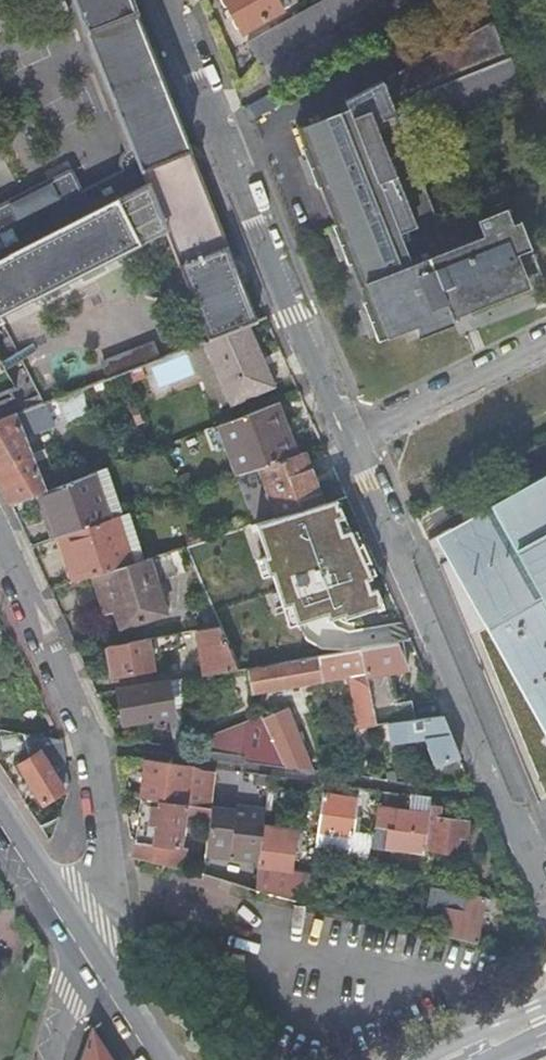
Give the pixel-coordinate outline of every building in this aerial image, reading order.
[(165,233),(207,339),(245,324),(255,320),(129,0),(72,0),(133,152),(132,153),(131,154),(131,155),(130,156),(129,157),(128,159),(128,160),(127,161),(126,163),(126,165),(125,166),(125,168),(125,169),(124,170),(124,171),(124,172),(124,173),(80,196),(68,173),(66,174),(59,160),(30,175),(13,141),(0,147),(0,175),(6,186),(0,190),(0,319),(165,233)] [(225,8),(241,36),(290,8),(286,0),(221,0),(225,8)] [(247,45),(260,69),(261,70),(385,0),(327,0),(247,45)] [(319,186),(326,206),(411,169),(399,136),(403,134),(519,89),(492,21),(395,73),(388,78),(390,85),(384,87),(382,81),(372,86),(361,92),(344,101),(346,105),(347,107),(339,111),(296,128),(303,147),(301,148),(309,167),(316,187),(319,186)] [(354,53),(372,86),(382,81),(388,78),(395,73),(378,41),(354,53)] [(279,106),(272,94),(249,107),(256,119),(279,106)] [(256,119),(249,107),(245,109),(252,121),(256,119)] [(399,136),(411,169),(416,167),(403,134),(399,136)] [(411,169),(436,226),(440,224),(416,167),(411,169)] [(347,263),(349,262),(436,226),(411,169),(326,206),(334,223),(331,225),(339,244),(347,263)] [(436,226),(349,262),(358,282),(365,300),(361,302),(378,341),(381,340),(402,331),(416,324),(420,334),(416,336),(417,338),(454,322),(452,316),(448,308),(465,300),(467,303),(480,298),(479,296),(484,294),(485,296),(498,290),(497,289),(502,287),(503,289),(517,283),(522,281),(521,278),(516,267),(535,259),(518,219),(517,219),(518,221),(512,224),(511,220),(505,206),(474,220),(470,211),(436,226)] [(448,308),(452,316),(544,280),(540,271),(521,278),(522,281),(517,283),(503,289),(502,287),(497,289),(498,290),(485,296),(484,294),(479,296),(480,298),(467,303),(465,300),(448,308)] [(256,356),(245,324),(207,339),(203,340),(226,402),(267,387),(256,356)] [(416,324),(402,331),(406,340),(416,336),(420,334),(416,324)] [(8,352),(11,352),(14,350),(7,336),(3,338),(2,341),(8,352)] [(226,402),(203,340),(188,346),(210,408),(226,402)] [(141,365),(157,359),(150,344),(102,362),(108,378),(125,371),(141,365)] [(13,399),(16,389),(0,361),(0,403),(13,399)] [(146,378),(141,365),(125,371),(129,384),(146,378)] [(0,419),(0,469),(29,457),(22,438),(20,433),(24,431),(26,437),(36,433),(57,425),(48,401),(0,419)] [(284,428),(275,403),(219,424),(237,474),(257,467),(294,454),(284,428)] [(135,424),(143,421),(140,414),(137,405),(130,408),(135,424)] [(29,457),(43,451),(36,433),(26,437),(22,438),(29,457)] [(0,469),(0,487),(11,505),(41,494),(43,493),(32,464),(46,458),(43,451),(29,457),(0,469)] [(311,477),(301,451),(294,454),(257,467),(277,517),(321,504),(311,477)] [(114,517),(100,471),(92,474),(106,520),(114,517)] [(106,520),(92,474),(58,487),(43,493),(41,494),(45,506),(55,537),(59,536),(106,520)] [(492,504),(505,530),(503,530),(502,528),(471,545),(482,565),(509,615),(489,626),(545,729),(545,608),(543,602),(545,600),(545,602),(545,601),(545,475),(492,504)] [(141,560),(126,513),(114,517),(106,520),(59,536),(66,557),(73,581),(92,575),(141,560)] [(344,574),(346,573),(347,572),(348,571),(349,570),(350,568),(350,566),(351,565),(351,563),(351,561),(351,560),(351,558),(350,556),(349,555),(347,553),(345,552),(344,551),(342,550),(340,549),(338,550),(336,550),(334,550),(329,533),(324,516),(251,541),(258,566),(269,563),(280,593),(344,574)] [(166,613),(149,557),(141,560),(92,575),(100,596),(104,611),(114,609),(120,628),(166,613)] [(230,670),(239,669),(220,626),(197,630),(203,674),(230,670)] [(180,644),(178,633),(108,645),(111,660),(113,676),(153,669),(149,649),(180,644)] [(406,668),(401,642),(361,649),(372,706),(371,707),(371,709),(374,724),(376,724),(387,722),(413,719),(410,700),(393,703),(387,670),(396,669),(406,668)] [(372,706),(361,649),(318,656),(322,681),(353,676),(359,702),(364,701),(366,710),(371,709),(371,707),(372,706)] [(318,656),(243,668),(245,680),(247,693),(322,681),(318,656)] [(171,713),(166,681),(118,688),(121,705),(124,721),(142,718),(171,713)] [(243,761),(310,770),(285,708),(262,718),(241,744),(241,748),(243,761)] [(176,746),(180,712),(171,713),(142,718),(147,742),(176,746)] [(460,757),(443,714),(413,719),(387,722),(391,743),(425,738),(436,767),(448,762),(460,757)] [(60,745),(26,740),(31,757),(16,768),(28,785),(40,804),(67,788),(60,745)] [(142,778),(139,799),(210,810),(211,806),(215,773),(216,770),(215,770),(214,773),(198,771),(198,770),(189,766),(144,760),(142,778)] [(268,786),(270,777),(260,776),(259,785),(268,786)] [(356,800),(322,795),(317,832),(317,833),(351,837),(356,800)] [(430,806),(431,798),(411,796),(409,812),(429,815),(430,806)] [(132,857),(202,875),(205,852),(210,810),(139,799),(136,824),(132,856),(132,857)] [(205,852),(258,860),(263,828),(265,810),(232,806),(232,809),(211,806),(210,810),(205,852)] [(429,815),(424,850),(455,855),(458,839),(465,840),(468,822),(438,818),(439,807),(430,806),(429,815)] [(409,812),(377,808),(372,840),(371,848),(424,853),(424,850),(429,815),(409,812)] [(258,860),(254,888),(308,901),(310,880),(287,877),(288,871),(289,871),(295,832),(263,828),(258,860)] [(351,837),(317,833),(315,848),(349,853),(351,837)] [(372,840),(351,837),(349,853),(348,857),(369,862),(371,848),(372,840)] [(442,909),(437,934),(476,944),(480,923),(481,915),(485,899),(467,896),(464,913),(442,909)] [(490,900),(485,899),(481,915),(487,917),(490,900)] [(99,1041),(91,1027),(80,1059),(112,1059),(99,1041)]
